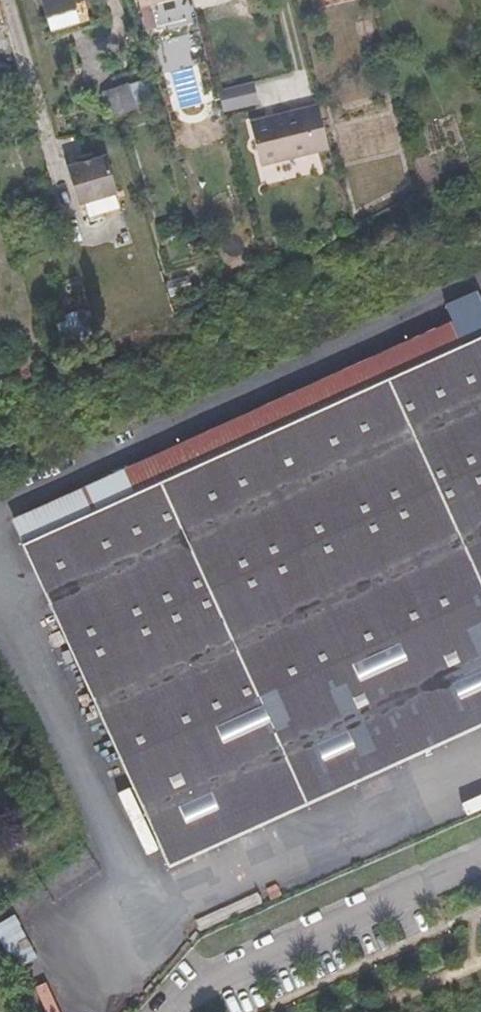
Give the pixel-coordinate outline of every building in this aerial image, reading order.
[(75,6),(74,0),(42,0),(52,37),(93,25),(86,3),(75,6)] [(152,76),(128,86),(131,95),(134,103),(157,94),(152,76)] [(218,90),(224,112),(258,103),(253,81),(218,90)] [(127,83),(103,93),(112,117),(136,107),(134,103),(131,95),(127,83)] [(261,165),(328,148),(318,106),(250,122),(261,165)] [(91,198),(106,193),(104,189),(90,194),(91,198)] [(117,190),(106,193),(91,198),(78,202),(89,238),(128,227),(117,190)] [(475,293),(445,306),(452,321),(463,345),(23,544),(169,867),(187,859),(174,831),(339,756),(351,784),(399,762),(386,734),(480,691),(480,307),(475,293)] [(71,329),(89,321),(84,309),(77,311),(76,310),(65,315),(71,329)] [(463,345),(452,321),(12,521),(23,544),(463,345)] [(480,725),(480,691),(386,734),(399,762),(480,725)] [(187,859),(351,784),(339,756),(174,831),(187,859)]
